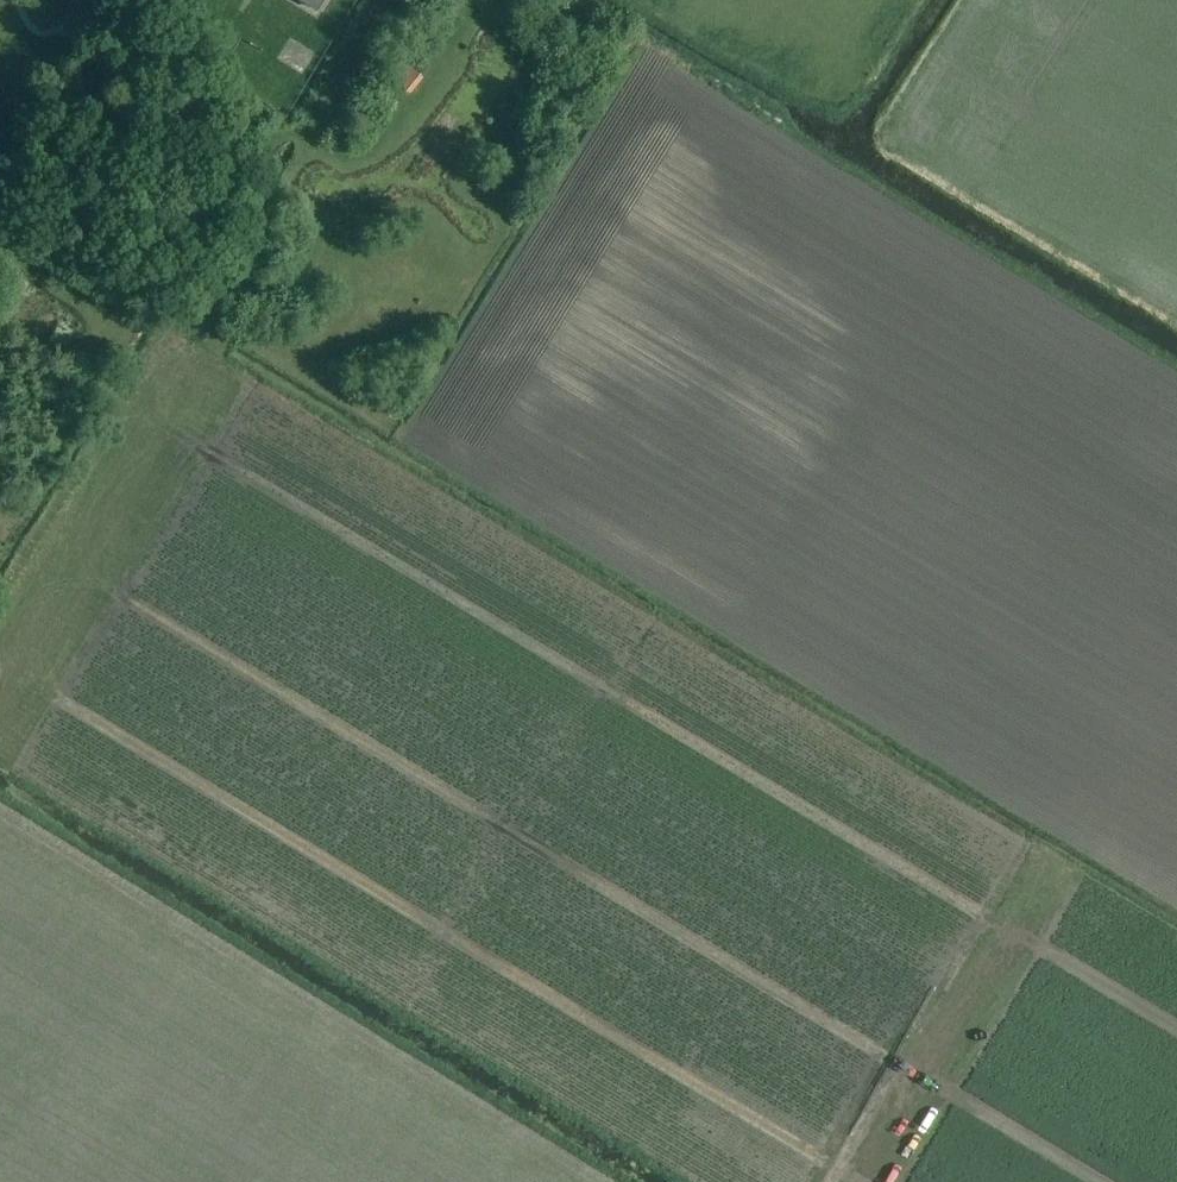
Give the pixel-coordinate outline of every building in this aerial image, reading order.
[(325,0),(298,0),(317,12),(325,0)]
